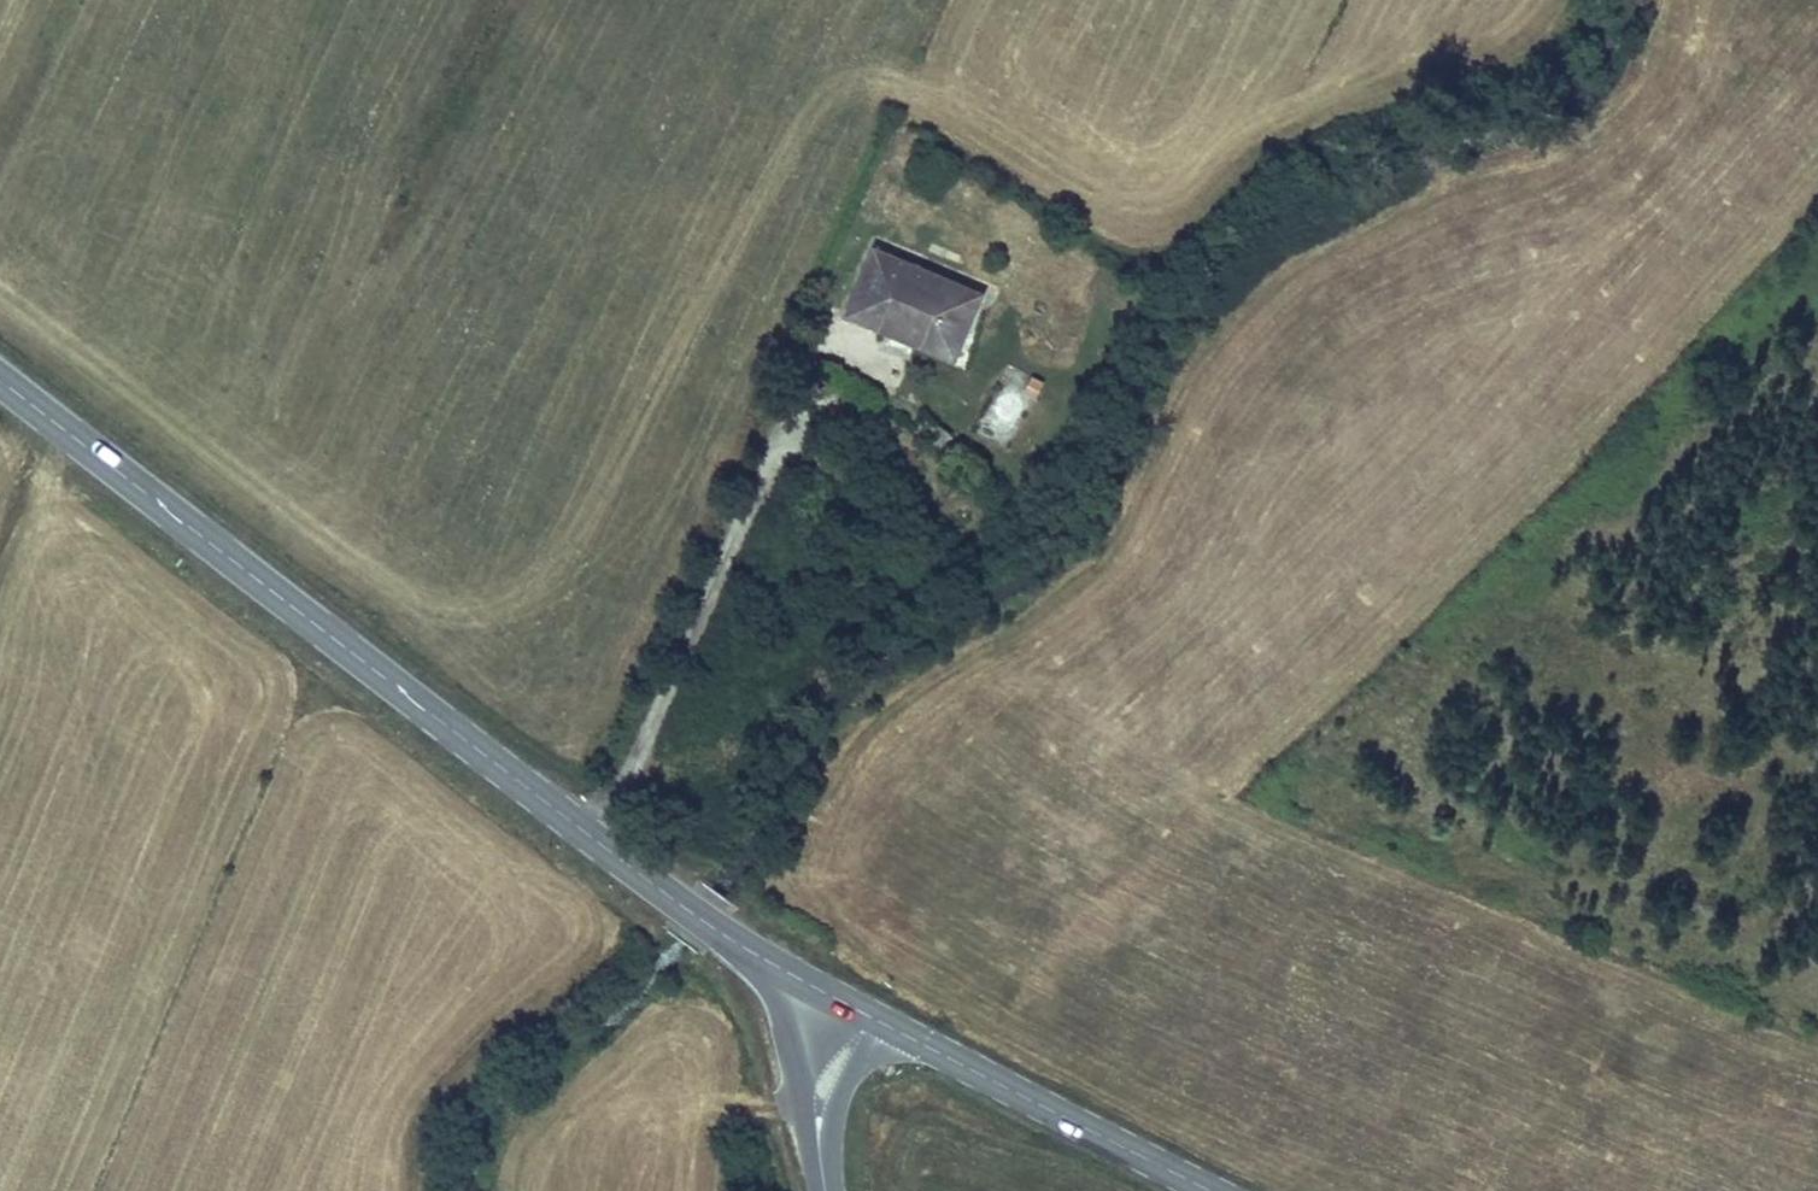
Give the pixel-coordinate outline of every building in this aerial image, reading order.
[(958,351),(982,296),(877,251),(850,315),(900,336),(904,328),(958,351)] [(958,351),(904,328),(900,336),(955,359),(958,351)] [(1035,400),(1044,383),(1031,376),(1022,392),(1035,400)]
